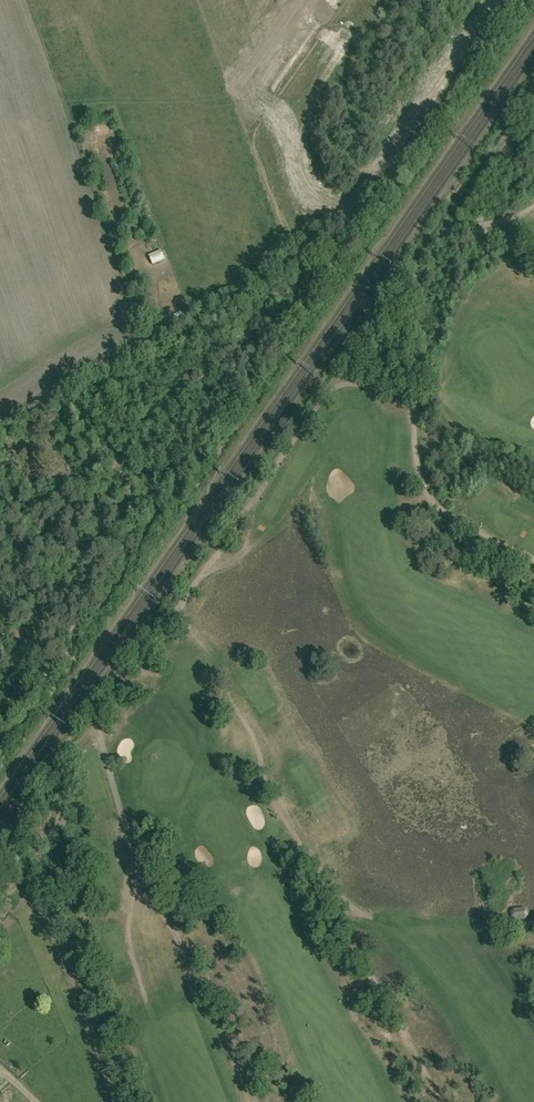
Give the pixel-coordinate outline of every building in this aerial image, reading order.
[(161,252),(160,251),(148,256),(149,258),(150,259),(152,265),(165,260),(161,252)] [(9,898),(7,902),(5,901),(0,908),(0,919),(0,918),(3,920),(13,906),(12,906),(15,903),(9,898)] [(526,919),(528,916),(527,909),(524,907),(513,908),(510,912),(511,918),(514,921),(526,919)]
